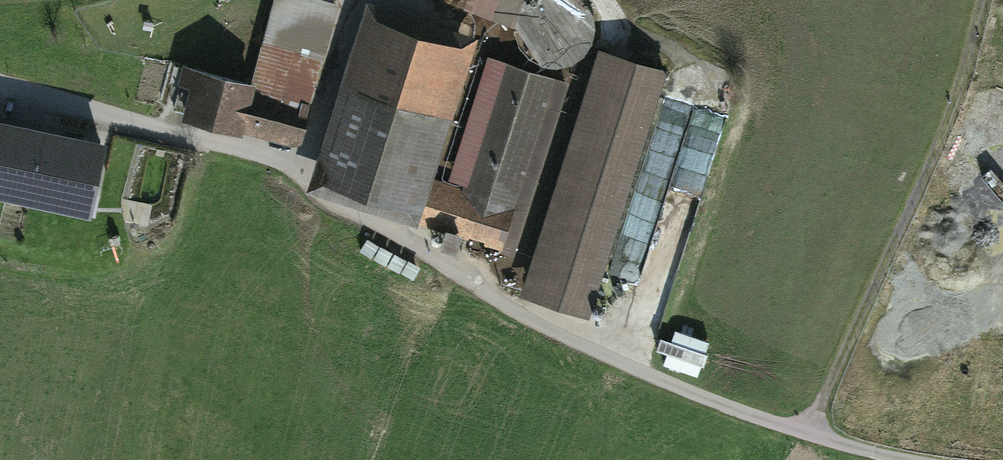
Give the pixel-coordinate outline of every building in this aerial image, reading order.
[(335,0),(274,0),(251,81),(308,97),(335,0)] [(473,45),(363,11),(311,180),(420,214),(473,45)] [(669,75),(600,53),(519,299),(588,322),(669,75)] [(561,81),(500,63),(464,185),(436,177),(422,223),(511,250),(561,81)] [(304,103),(190,71),(177,115),(291,147),(304,103)] [(565,97),(515,261),(530,265),(580,101),(565,97)] [(100,130),(30,116),(20,168),(90,182),(100,130)] [(690,216),(696,180),(671,176),(665,212),(690,216)]
